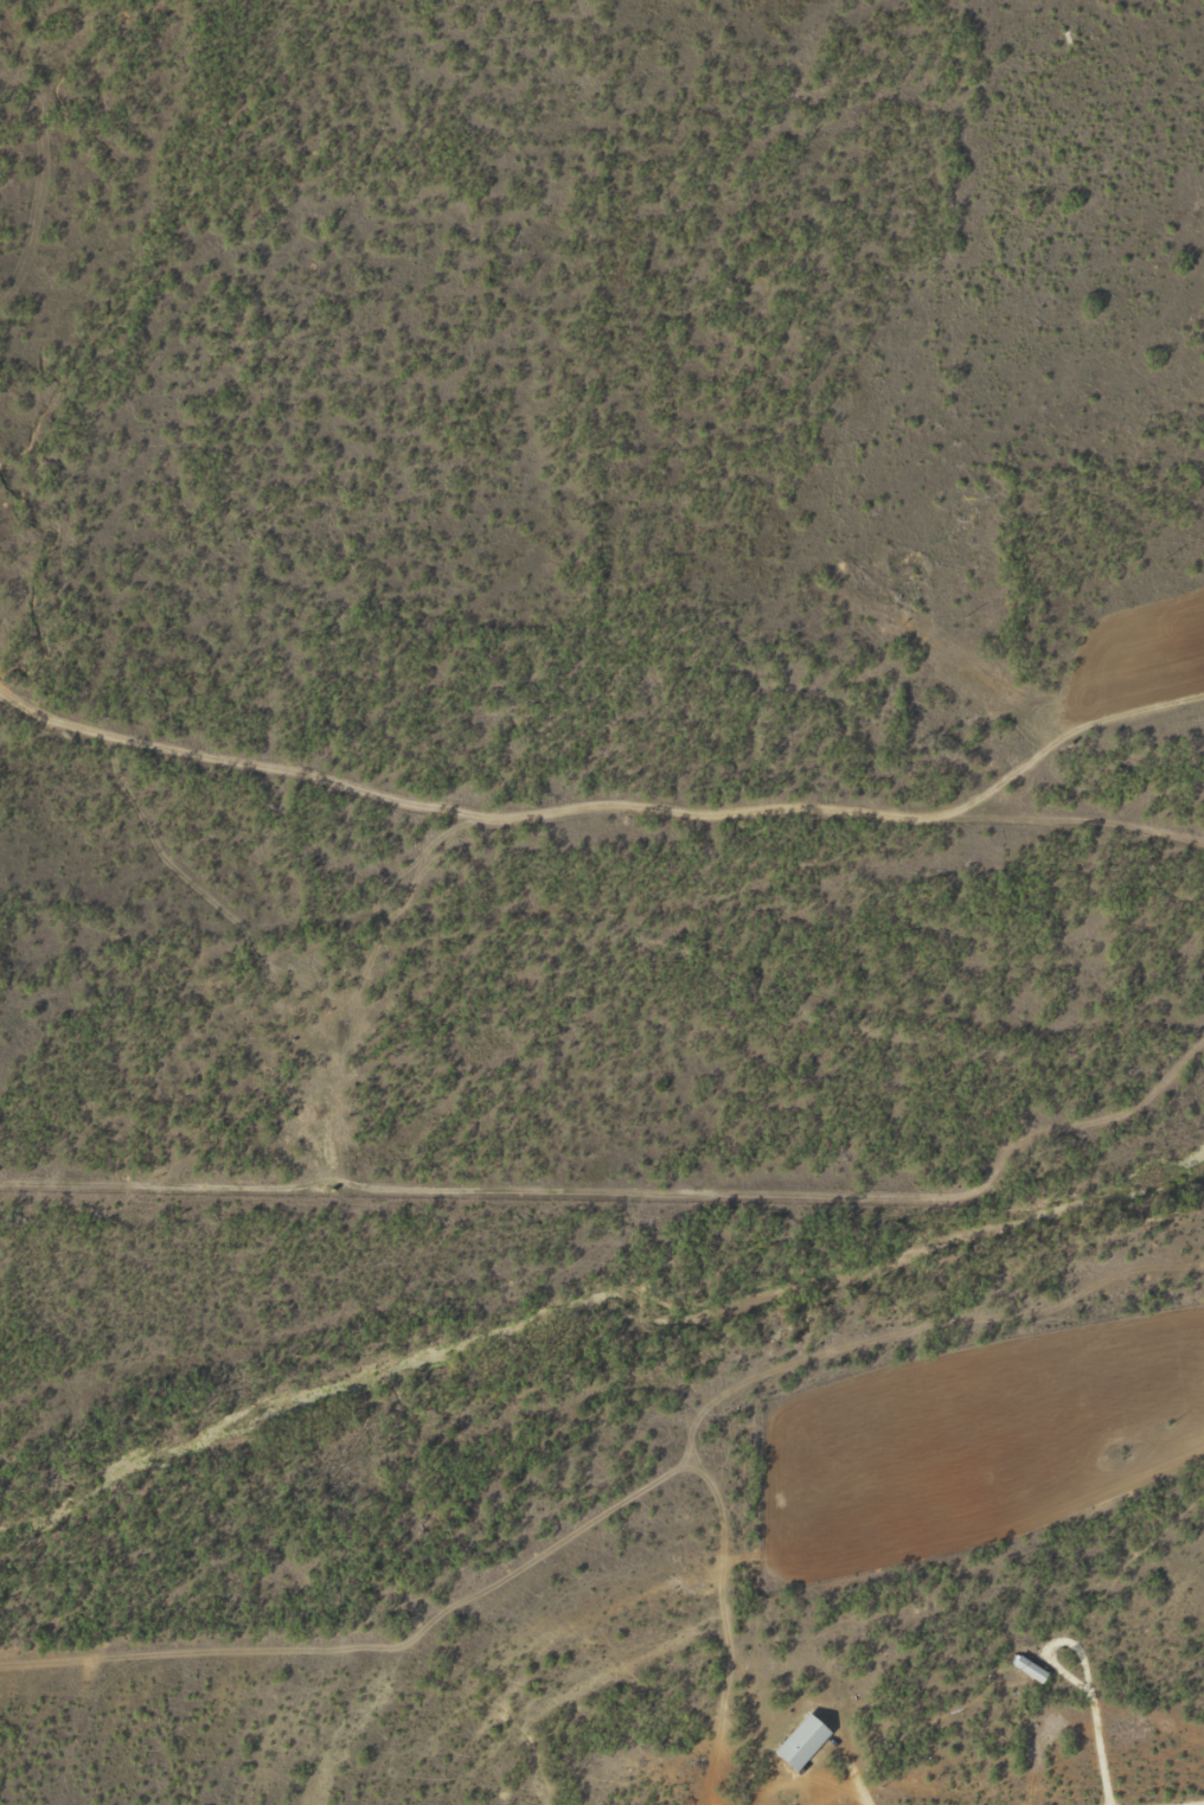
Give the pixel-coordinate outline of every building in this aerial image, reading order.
[(1005,1665),(1036,1685),(1043,1673),(1012,1654),(1005,1665)] [(826,1735),(804,1713),(766,1752),(788,1774),(826,1735)]
